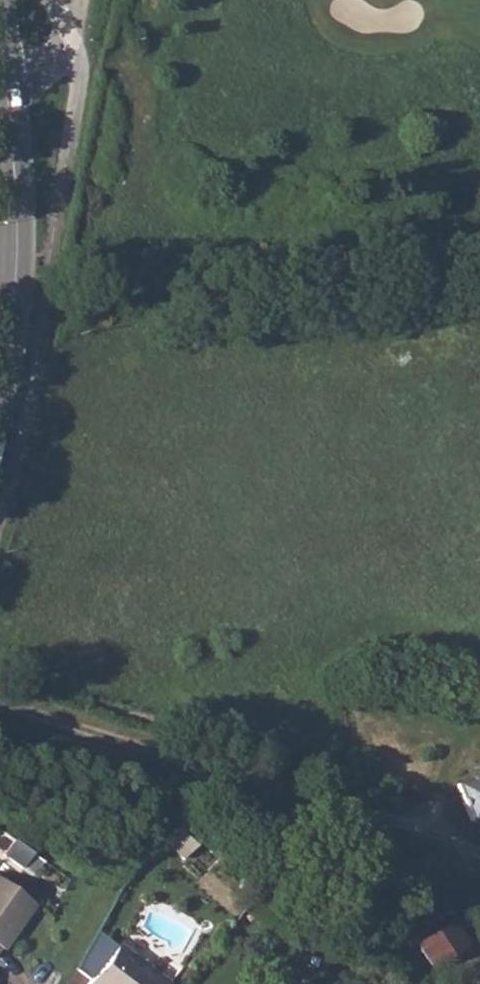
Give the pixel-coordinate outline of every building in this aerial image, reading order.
[(479,772),(459,781),(473,817),(479,814),(479,772)] [(163,807),(152,826),(164,836),(185,854),(198,837),(163,807)] [(11,925),(16,929),(32,906),(0,884),(0,943),(11,925)] [(468,943),(452,916),(413,939),(429,967),(468,943)] [(117,945),(86,983),(166,983),(117,945)]
